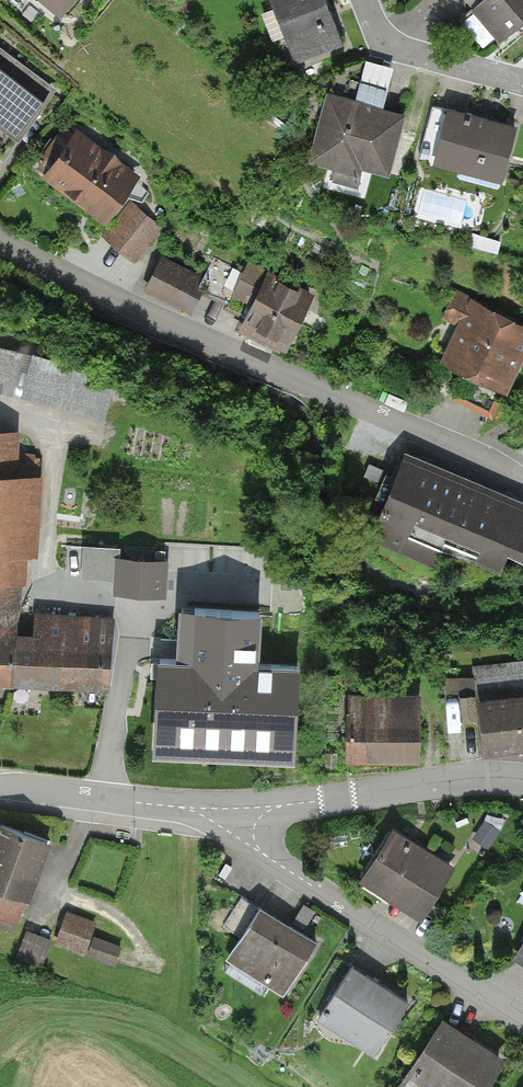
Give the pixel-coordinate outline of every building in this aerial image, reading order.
[(59,27),(81,0),(27,0),(59,27)] [(319,0),(264,0),(290,68),(338,50),(319,0)] [(468,14),(495,46),(522,22),(522,0),(485,0),(468,14)] [(303,162),(384,184),(402,117),(382,111),(392,72),(361,64),(350,105),(320,97),(303,162)] [(0,65),(0,133),(11,141),(44,97),(0,65)] [(512,129),(442,110),(426,170),(495,189),(512,129)] [(138,181),(75,131),(38,178),(101,228),(138,181)] [(132,206),(105,239),(135,264),(163,231),(132,206)] [(206,282),(161,260),(144,294),(190,316),(206,282)] [(312,299),(265,275),(236,329),(283,354),(312,299)] [(522,363),(522,330),(454,295),(440,322),(454,329),(436,365),(504,400),(522,363)] [(0,353),(0,388),(9,390),(16,357),(0,353)] [(113,385),(35,363),(26,395),(104,417),(113,385)] [(13,679),(16,638),(20,553),(26,553),(31,457),(13,456),(14,433),(0,432),(0,678),(13,679)] [(500,504),(403,463),(373,534),(436,561),(445,540),(479,554),(500,504)] [(167,596),(169,559),(123,557),(123,549),(84,547),(82,578),(114,579),(113,593),(167,596)] [(266,615),(182,610),(179,662),(161,661),(155,757),(297,766),(303,667),(263,665),(266,615)] [(13,679),(110,685),(114,619),(37,614),(36,639),(16,638),(13,679)] [(413,697),(338,698),(339,766),(414,765),(413,697)] [(519,698),(473,704),(481,762),(522,756),(522,729),(519,698)] [(451,868),(388,828),(356,883),(419,921),(451,868)] [(0,829),(0,895),(25,904),(46,846),(0,829)] [(95,933),(99,918),(66,910),(58,942),(120,959),(125,941),(95,933)] [(312,947),(254,912),(222,965),(280,1000),(312,947)] [(511,959),(522,967),(522,939),(511,959)] [(404,1005),(344,970),(313,1023),(373,1058),(404,1005)] [(438,1023),(399,1086),(490,1086),(504,1063),(438,1023)]
